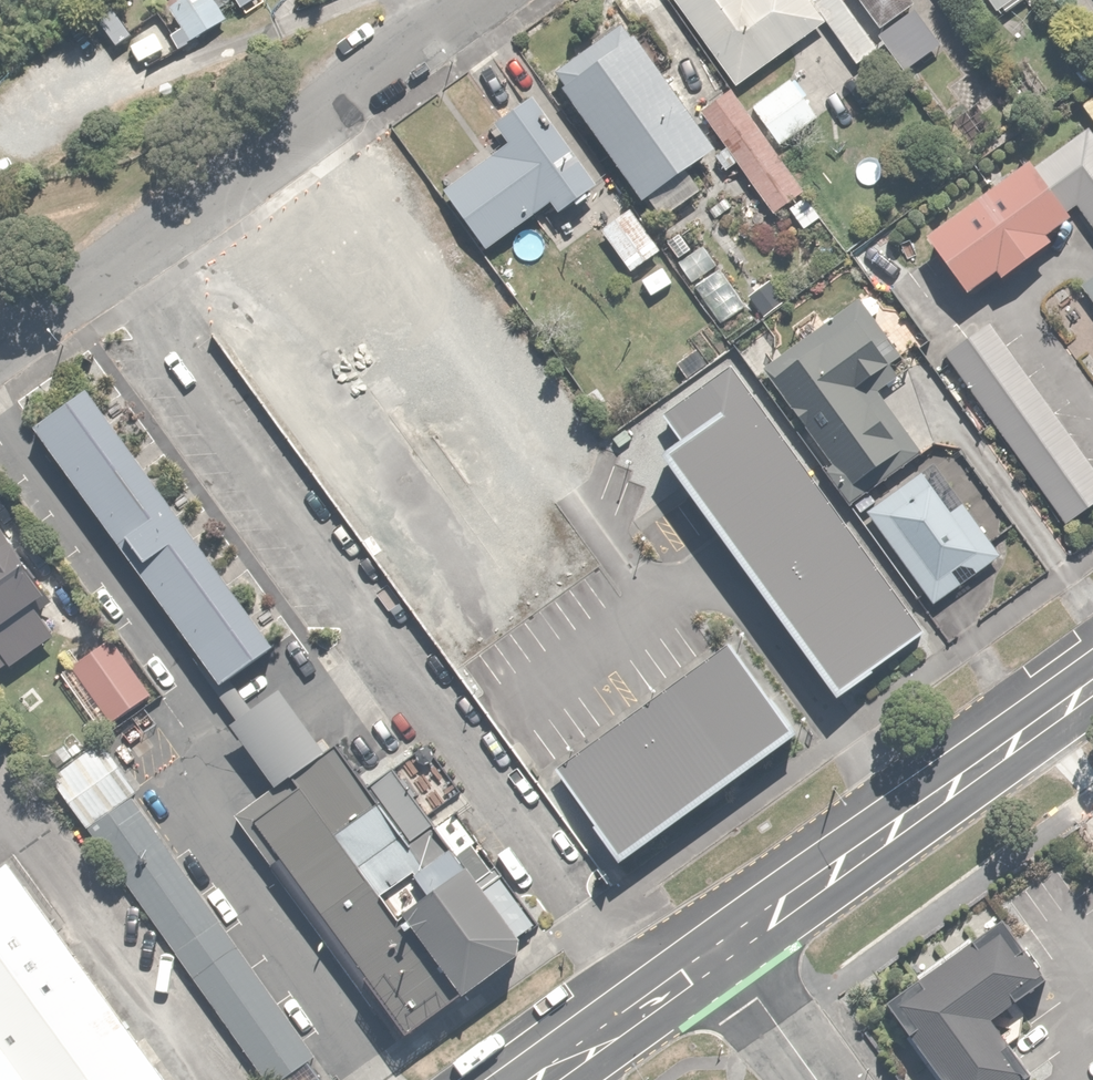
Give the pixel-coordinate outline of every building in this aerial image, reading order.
[(168,8),(187,40),(226,17),(217,0),(182,0),(168,8)] [(736,86),(821,22),(852,64),(877,46),(843,0),(813,0),(810,3),(808,0),(671,0),(736,86)] [(875,25),(910,0),(858,0),(875,25)] [(101,3),(83,16),(106,47),(124,34),(101,3)] [(549,66),(564,88),(639,199),(645,195),(656,211),(694,185),(683,168),(715,147),(624,14),(549,66)] [(176,41),(164,21),(133,41),(145,60),(176,41)] [(817,115),(790,78),(750,106),(777,144),(817,115)] [(802,188),(728,91),(699,113),(725,146),(714,154),(726,169),(734,163),(771,211),(802,188)] [(598,184),(533,97),(494,126),(506,141),(442,189),(485,245),(547,198),(558,214),(598,184)] [(933,241),(961,282),(1078,204),(1092,226),(1092,134),(933,241)] [(630,208),(600,229),(628,268),(657,247),(630,208)] [(680,256),(675,260),(720,323),(743,306),(702,249),(697,252),(684,234),(671,244),(680,256)] [(850,299),(760,367),(854,491),(916,445),(865,377),(893,356),(850,299)] [(993,327),(953,355),(1067,519),(1092,501),(1092,471),(993,327)] [(923,637),(739,372),(657,429),(841,694),(923,637)] [(266,644),(87,390),(32,429),(210,683),(266,644)] [(921,470),(865,509),(932,602),(998,555),(961,503),(950,511),(921,470)] [(56,628),(42,609),(55,599),(0,524),(0,669),(56,628)] [(116,632),(71,665),(112,721),(157,687),(116,632)] [(790,730),(729,646),(559,770),(620,854),(790,730)] [(234,817),(391,1040),(530,943),(373,720),(324,755),(279,690),(230,724),(275,788),(234,817)] [(136,789),(85,825),(264,1079),(265,1079),(316,1045),(136,789)] [(11,866),(0,874),(0,1079),(170,1079),(11,866)] [(887,1002),(941,1079),(999,1079),(1016,1068),(984,1022),(1036,986),(995,927),(887,1002)]
